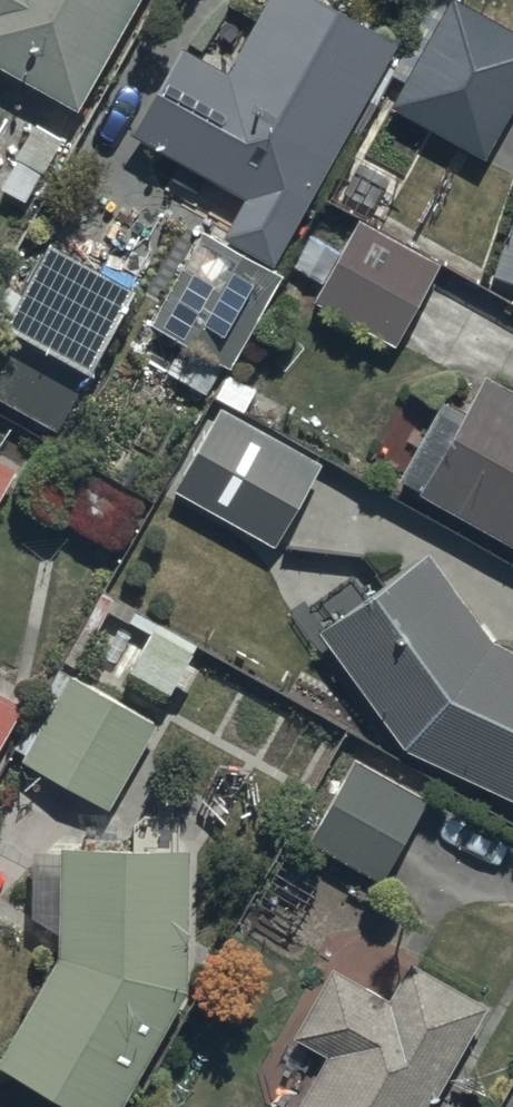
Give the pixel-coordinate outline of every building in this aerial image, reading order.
[(79,115),(143,0),(0,0),(0,70),(79,115)] [(133,137),(298,232),(402,51),(314,0),(271,0),(227,77),(182,51),(133,137)] [(512,117),(512,33),(454,1),(393,114),(487,165),(512,117)] [(395,351),(441,267),(359,222),(313,306),(395,351)] [(494,278),(512,285),(512,228),(494,278)] [(277,280),(205,236),(149,328),(184,348),(168,374),(206,397),(277,280)] [(135,299),(46,248),(0,329),(0,399),(60,433),(135,299)] [(512,548),(512,398),(486,383),(467,417),(446,406),(401,486),(512,548)] [(323,468),(221,414),(177,496),(280,550),(323,468)] [(0,463),(0,507),(19,474),(0,463)] [(321,638),(407,750),(512,801),(512,656),(492,646),(429,558),(321,638)] [(157,626),(129,675),(172,699),(178,688),(185,692),(197,671),(187,666),(197,648),(157,626)] [(25,762),(112,810),(157,726),(70,679),(25,762)] [(25,711),(0,696),(0,755),(25,711)] [(428,809),(356,765),(309,844),(381,887),(428,809)] [(191,857),(175,856),(175,830),(85,828),(85,855),(63,855),(60,961),(0,1068),(69,1106),(125,1106),(187,998),(191,857)] [(488,1012),(408,966),(388,1003),(333,972),(294,1040),(329,1060),(303,1106),(435,1106),(488,1012)]
